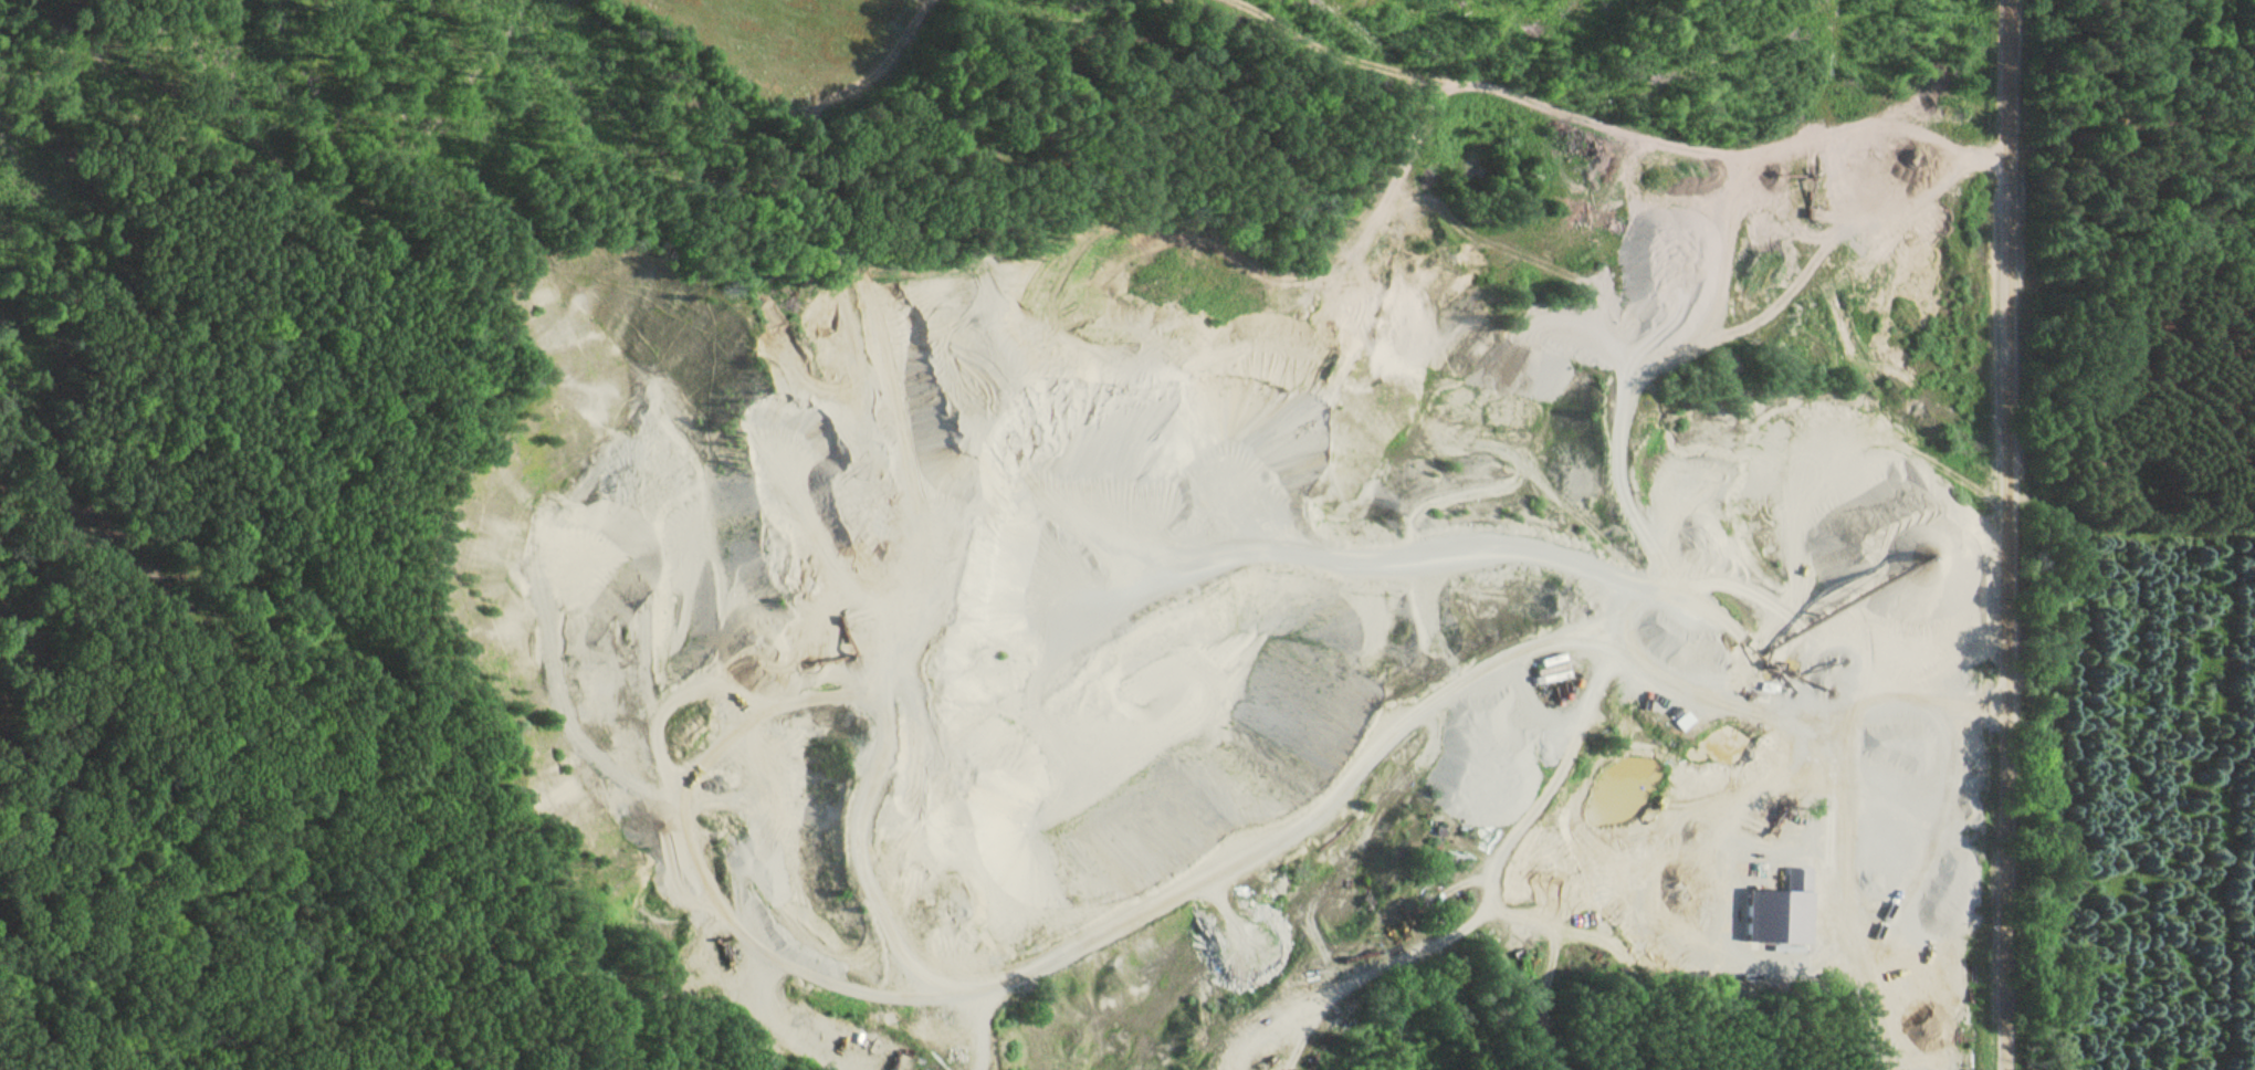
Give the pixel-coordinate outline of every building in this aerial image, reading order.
[(1779,685),(1765,683),(1764,692),(1778,693),(1779,685)] [(1744,880),(1743,934),(1805,935),(1806,861),(1777,861),(1777,881),(1744,880)]
